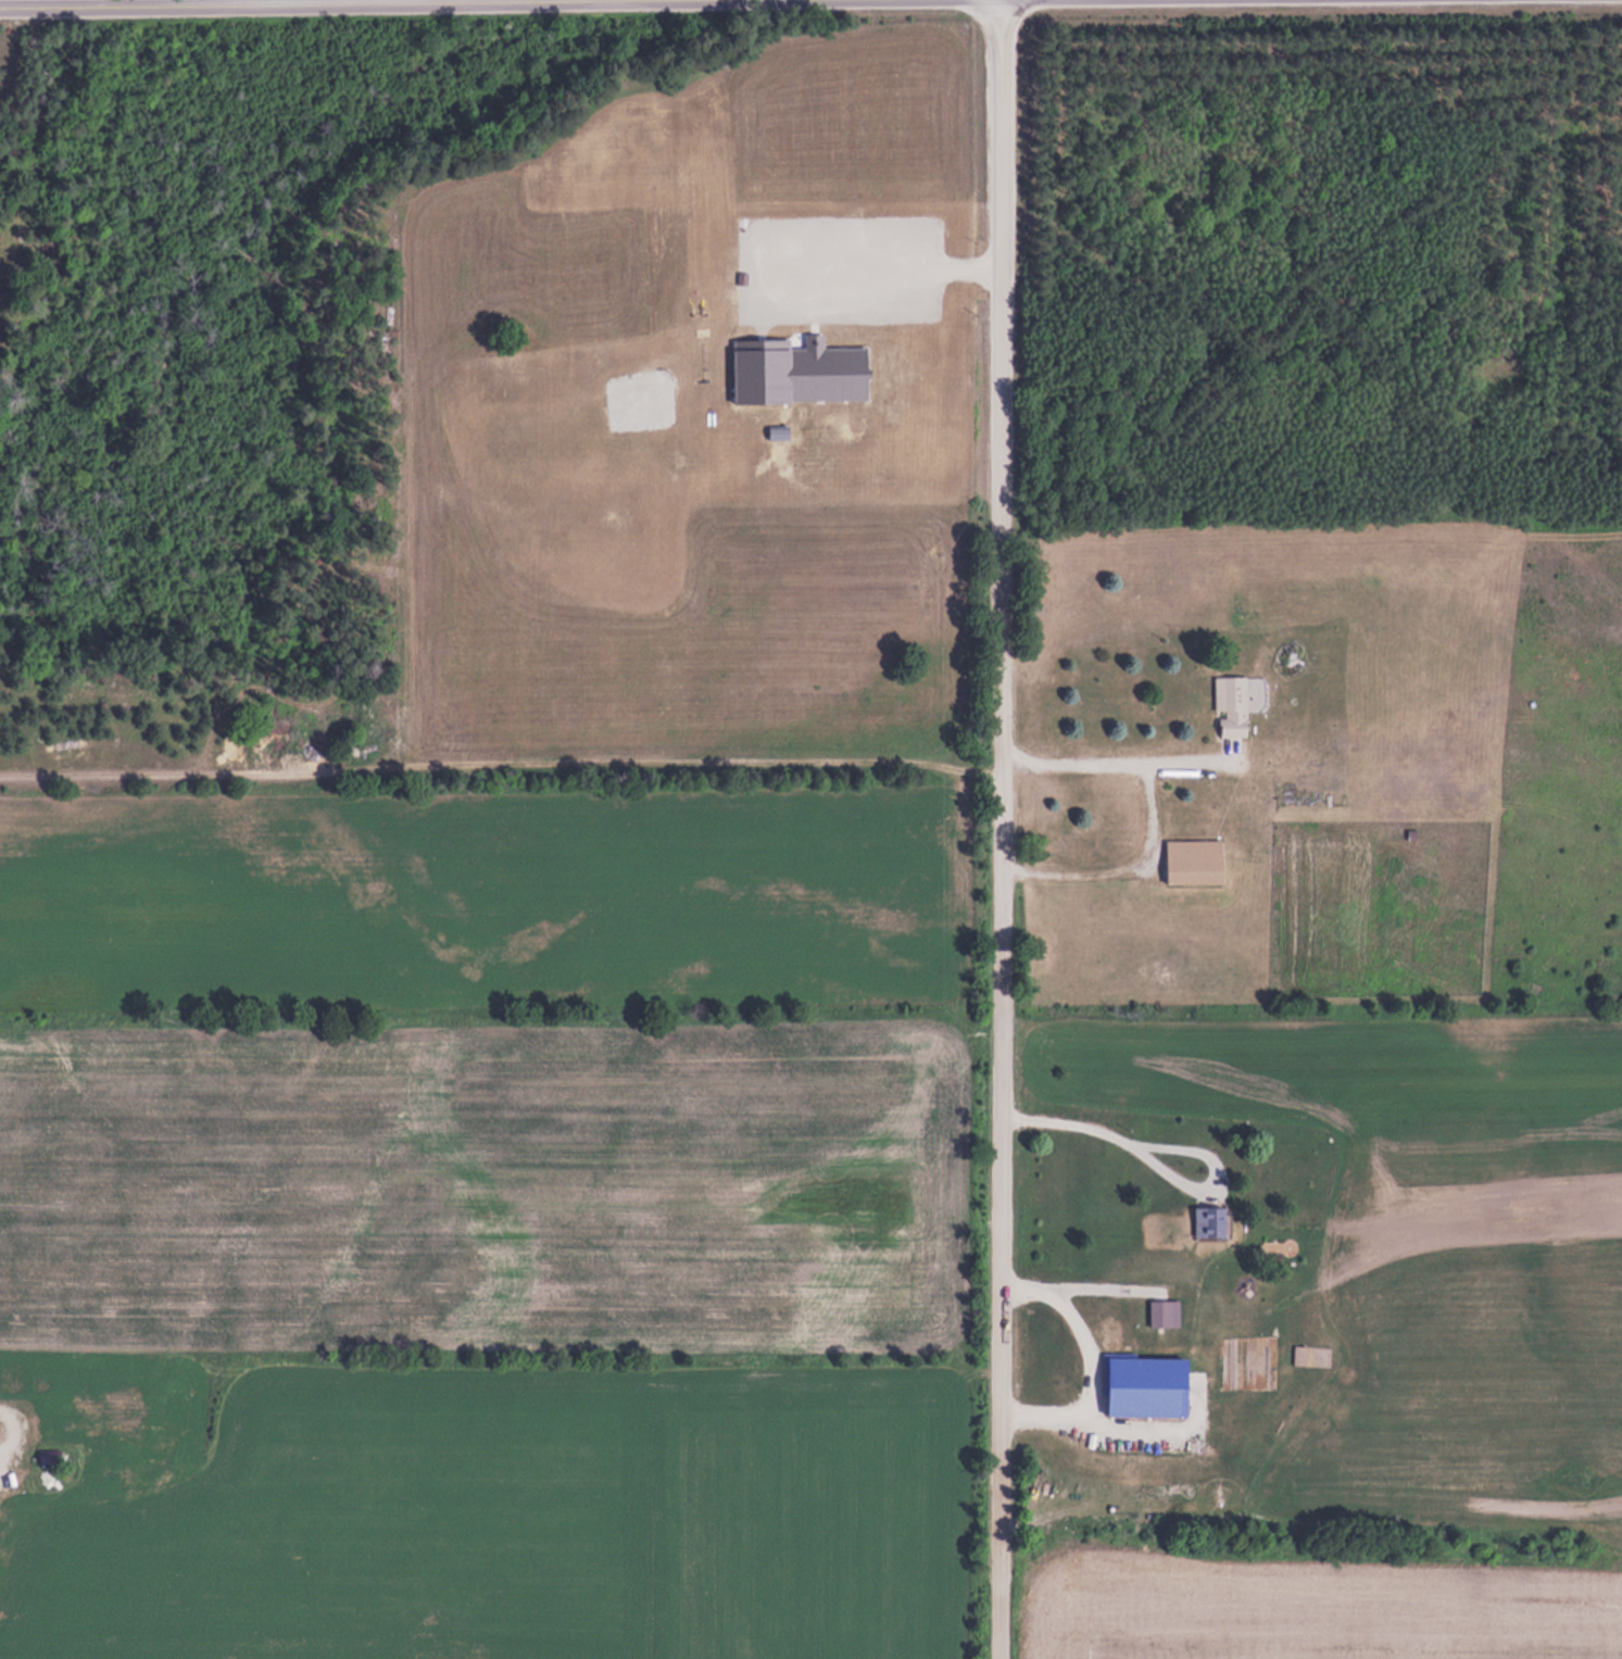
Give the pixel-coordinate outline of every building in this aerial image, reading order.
[(1215,676),(1215,736),(1247,736),(1247,676),(1215,676)] [(1223,884),(1224,839),(1163,839),(1162,883),(1223,884)] [(1194,1205),(1194,1236),(1224,1236),(1224,1205),(1194,1205)] [(1148,1327),(1171,1327),(1171,1299),(1148,1299),(1148,1327)]
